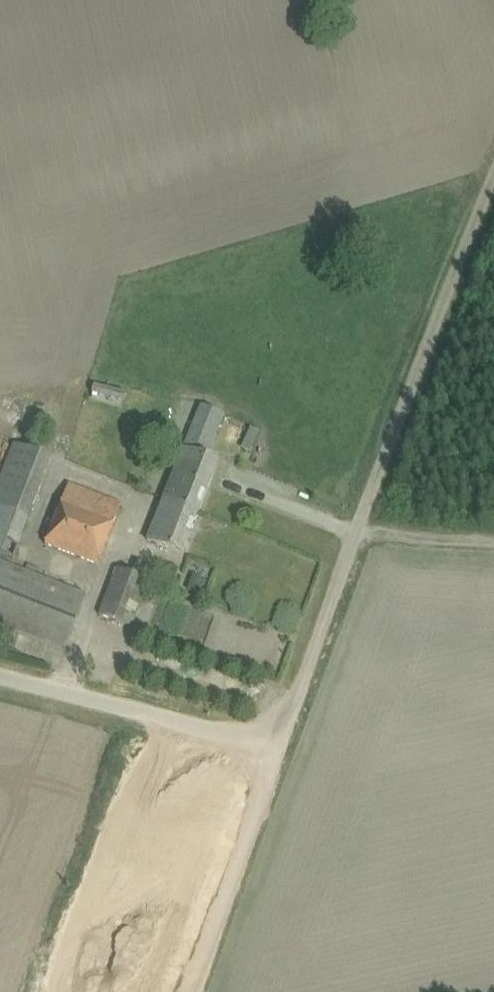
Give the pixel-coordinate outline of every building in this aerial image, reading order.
[(95,385),(93,394),(124,401),(126,392),(95,385)] [(199,404),(163,496),(200,510),(219,461),(207,457),(225,414),(206,407),(199,404)] [(5,466),(0,478),(0,554),(14,560),(44,481),(5,466)] [(46,543),(98,564),(122,503),(71,482),(46,543)] [(200,510),(163,496),(146,540),(183,554),(200,510)] [(66,648),(86,595),(0,562),(0,622),(66,648)] [(117,568),(99,615),(132,627),(149,580),(117,568)]
